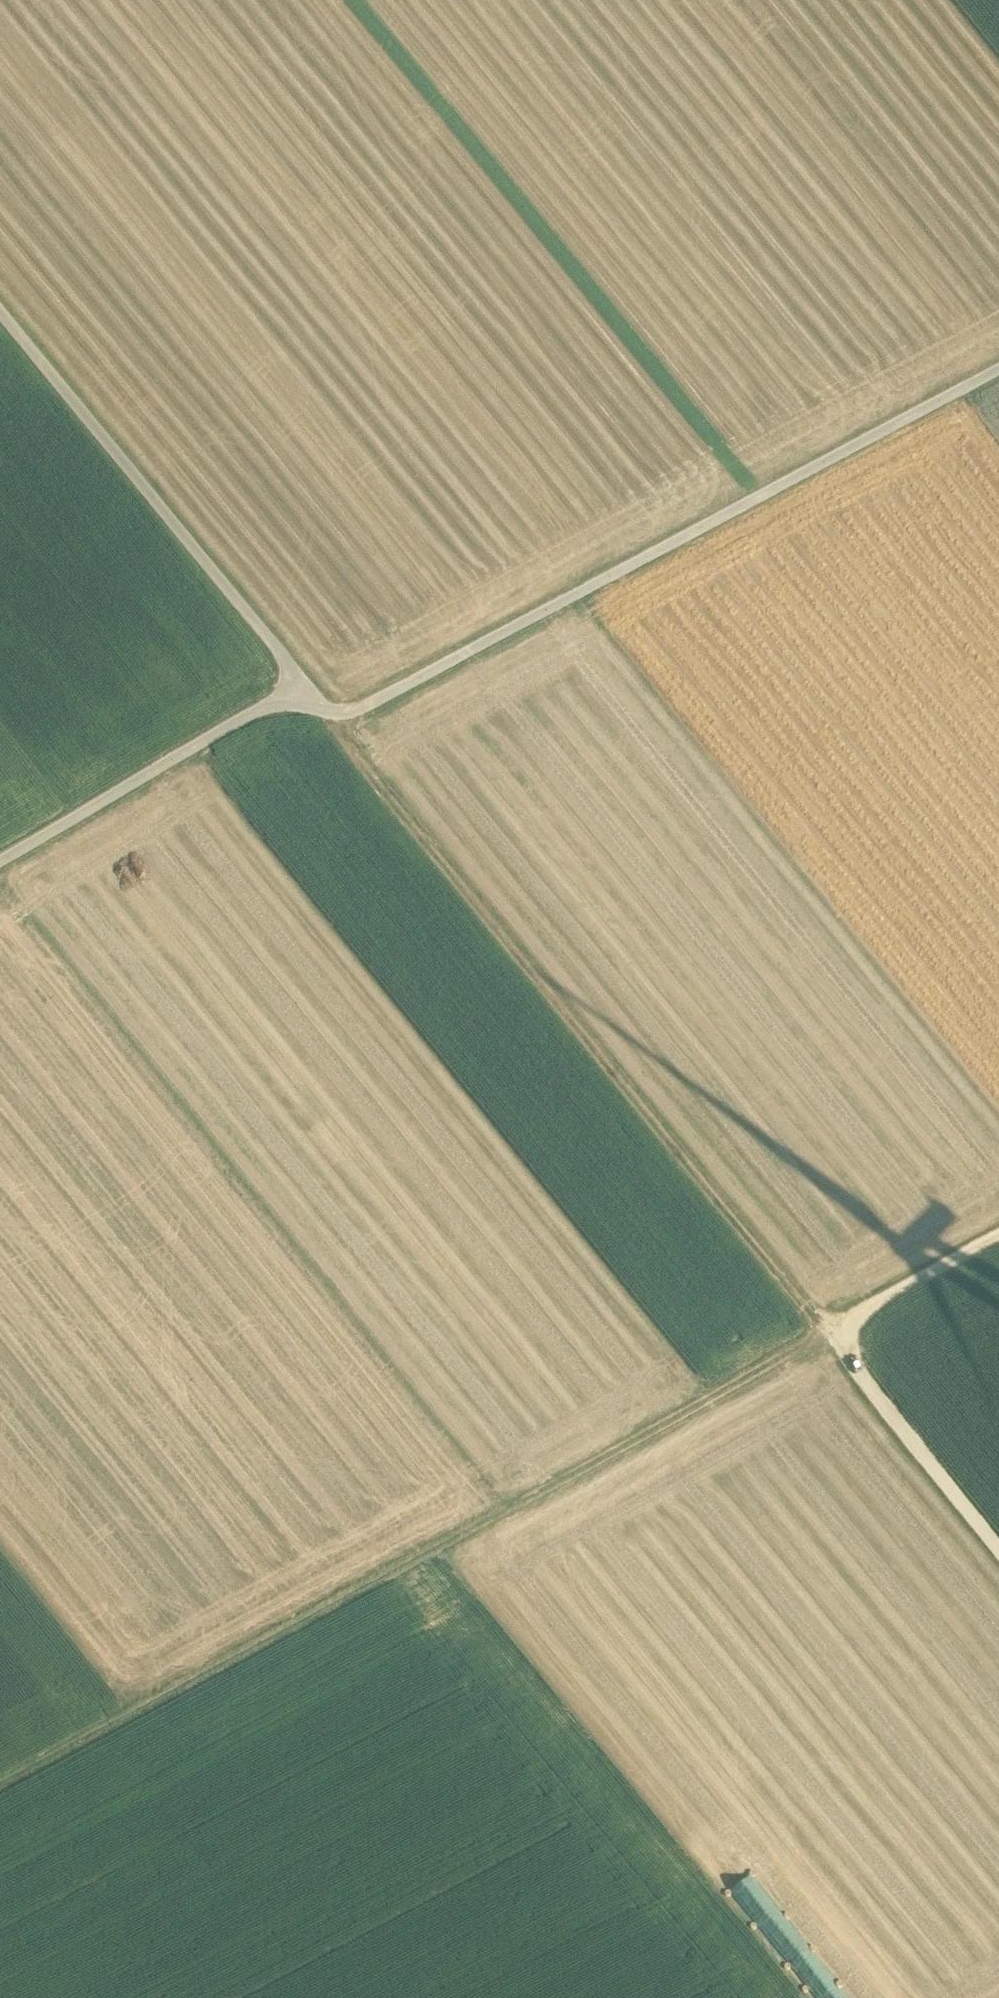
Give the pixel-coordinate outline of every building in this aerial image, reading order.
[(773,1954),(784,1948),(792,1962),(803,1956),(764,1884),(742,1896),(773,1954)]
